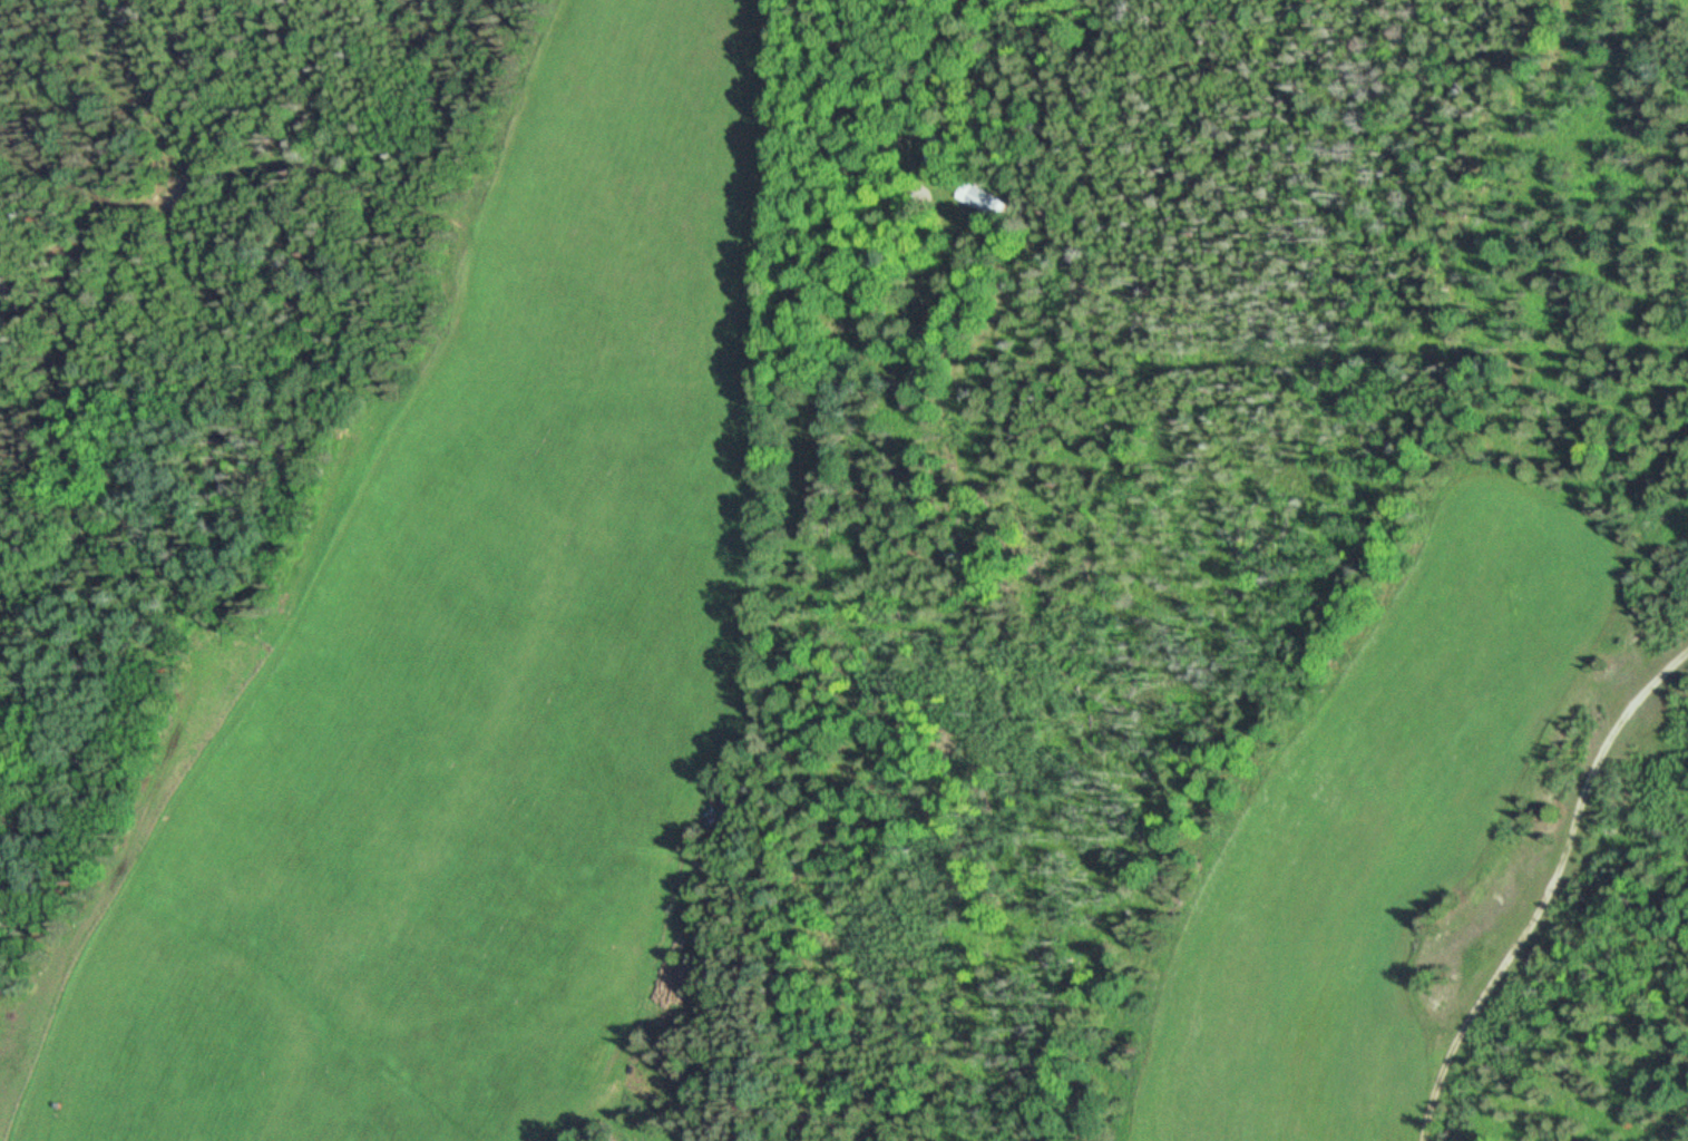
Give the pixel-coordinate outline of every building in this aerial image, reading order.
[(1000,201),(962,182),(953,201),(991,220),(1000,201)]
